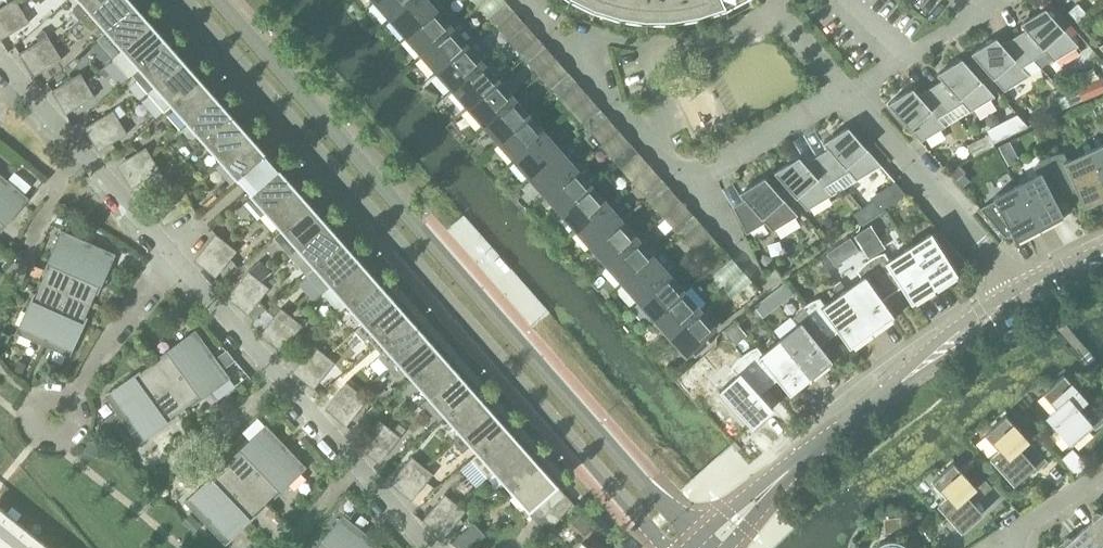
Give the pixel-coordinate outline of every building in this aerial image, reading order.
[(22,10),(16,0),(12,0),(6,4),(13,15),(22,10)] [(82,20),(92,11),(104,0),(82,0),(83,0),(72,9),(82,20)] [(92,11),(82,20),(91,30),(96,26),(103,34),(108,29),(134,6),(129,0),(104,0),(92,11)] [(392,18),(412,0),(378,0),(377,1),(392,18)] [(408,36),(438,10),(437,9),(429,0),(412,0),(392,18),(408,36)] [(569,0),(570,0),(593,12),(598,0),(569,0)] [(619,20),(624,0),(598,0),(593,12),(594,12),(619,20)] [(646,24),(648,0),(624,0),(619,20),(620,21),(646,24)] [(674,24),(671,0),(648,0),(646,24),(674,24)] [(674,24),(700,19),(696,0),(671,0),(674,24)] [(700,19),(727,10),(722,0),(696,0),(700,19)] [(727,10),(746,0),(722,0),(727,10)] [(27,12),(33,7),(28,1),(22,7),(27,12)] [(506,1),(497,9),(506,19),(515,11),(506,1)] [(437,9),(438,10),(408,36),(423,53),(452,27),(461,19),(445,2),(437,9)] [(1068,12),(1076,21),(1086,13),(1077,3),(1068,12)] [(108,29),(125,48),(151,25),(134,6),(108,29)] [(1025,30),(1014,37),(1034,60),(1046,53),(1053,61),(1078,46),(1045,8),(1020,24),(1025,30)] [(506,19),(497,9),(488,17),(497,27),(506,19)] [(20,27),(29,22),(22,10),(13,15),(20,27)] [(1086,13),(1076,21),(1083,29),(1093,21),(1086,13)] [(461,19),(452,27),(423,53),(438,70),(476,37),(461,19)] [(167,43),(151,25),(125,48),(141,66),(167,43)] [(46,52),(55,47),(48,35),(45,30),(36,35),(39,41),(46,52)] [(492,55),(476,37),(438,70),(454,88),(483,62),(492,55)] [(537,37),(530,43),(539,53),(546,47),(537,37)] [(1021,67),(1034,60),(1014,37),(1002,44),(996,38),(971,53),(1004,91),(1029,76),(1021,67)] [(132,74),(149,93),(184,62),(167,43),(141,66),(132,74)] [(519,52),(520,53),(528,62),(539,53),(530,43),(519,52)] [(62,59),(55,47),(46,52),(53,64),(62,59)] [(942,80),(931,87),(951,110),(962,104),(970,112),(995,96),(961,59),(936,74),(942,80)] [(165,111),(174,104),(174,103),(200,80),(184,62),(149,93),(165,111)] [(454,88),(469,106),(499,80),(483,62),(454,88)] [(568,72),(561,78),(570,89),(577,82),(568,72)] [(79,90),(87,84),(80,73),(72,78),(79,90)] [(1082,100),(1102,91),(1102,77),(1077,89),(1082,100)] [(559,98),(570,89),(561,78),(550,87),(559,98)] [(174,103),(174,104),(190,122),(216,99),(200,80),(174,103)] [(469,106),(485,124),(514,97),(499,80),(469,106)] [(86,101),(94,96),(87,84),(79,90),(86,101)] [(938,117),(951,110),(931,87),(918,95),(912,88),(887,103),(921,141),(945,126),(938,117)] [(1082,100),(1077,89),(1066,93),(1071,105),(1082,100)] [(1060,109),(1071,105),(1066,93),(1055,98),(1060,109)] [(520,104),(514,97),(485,124),(500,141),(520,123),(530,115),(520,104)] [(232,117),(216,99),(190,122),(182,130),(189,138),(193,138),(199,132),(206,140),(232,117)] [(599,107),(591,114),(600,124),(608,117),(599,107)] [(120,121),(113,110),(105,115),(112,126),(120,121)] [(590,133),(600,124),(591,114),(581,123),(590,133)] [(1017,114),(986,130),(988,134),(993,143),(993,144),(1028,126),(1017,114)] [(500,141),(516,159),(520,156),(545,133),(530,115),(520,123),(500,141)] [(249,136),(232,117),(206,140),(223,159),(249,136)] [(127,133),(120,121),(112,126),(119,138),(127,133)] [(829,149),(817,156),(837,179),(849,172),(856,180),(881,165),(848,127),(823,142),(829,149)] [(561,150),(545,133),(520,156),(516,159),(520,164),(531,177),(561,150)] [(988,134),(979,139),(984,150),(994,145),(993,144),(993,143),(988,134)] [(223,159),(245,184),(271,161),(249,136),(223,159)] [(973,156),(984,150),(979,139),(967,145),(973,156)] [(1014,150),(1010,141),(998,147),(1003,156),(1014,150)] [(630,142),(623,149),(631,159),(639,152),(630,142)] [(1088,150),(1102,184),(1102,143),(1088,150)] [(144,163),(153,158),(146,147),(137,152),(144,163)] [(622,168),(631,159),(623,149),(613,158),(622,168)] [(576,167),(561,150),(531,177),(546,193),(576,167)] [(1102,198),(1102,184),(1088,150),(1067,160),(1064,152),(1060,152),(1056,153),(1052,154),(1047,156),(1065,194),(1075,189),(1083,207),(1102,198)] [(825,186),(837,179),(817,156),(805,163),(799,157),(774,172),(808,210),(832,195),(825,186)] [(1054,199),(1065,194),(1047,156),(1040,160),(1033,166),(1037,174),(1017,184),(1040,228),(1063,216),(1054,199)] [(151,175),(160,170),(153,158),(144,163),(151,175)] [(245,184),(267,209),(293,186),(271,161),(245,184)] [(582,161),(576,167),(546,193),(561,211),(591,185),(598,179),(582,161)] [(965,172),(957,163),(947,171),(956,181),(956,180),(964,173),(965,172)] [(964,173),(956,180),(963,188),(970,181),(964,173)] [(798,215),(765,177),(739,193),(745,198),(733,206),(747,234),(766,222),(773,230),(798,215)] [(661,178),(653,184),(662,194),(670,187),(661,178)] [(4,223),(6,225),(29,198),(7,179),(0,187),(0,228),(4,223)] [(872,200),(862,207),(869,217),(884,208),(906,193),(895,181),(870,197),(872,200)] [(177,201),(186,196),(178,184),(170,189),(177,201)] [(652,203),(662,194),(653,184),(643,193),(652,203)] [(1015,241),(1040,228),(1017,184),(993,197),(994,200),(980,208),(1005,237),(1012,234),(1015,241)] [(606,202),(591,185),(561,211),(577,228),(606,202)] [(267,209),(283,228),(309,204),(293,186),(267,209)] [(184,212),(193,207),(186,196),(177,201),(184,212)] [(622,220),(606,202),(577,228),(592,246),(622,220)] [(273,237),(289,255),(326,223),(309,204),(283,228),(273,237)] [(860,224),(869,217),(862,207),(853,213),(860,224)] [(692,213),(684,219),(693,230),(701,223),(692,213)] [(683,238),(693,230),(684,219),(674,228),(683,238)] [(638,238),(622,220),(592,246),(608,264),(638,238)] [(306,274),(316,265),(342,242),(326,223),(289,255),(306,274)] [(49,264),(41,282),(66,293),(89,242),(61,230),(47,263),(49,264)] [(608,264),(624,282),(653,256),(662,248),(646,231),(638,238),(608,264)] [(931,232),(908,246),(935,288),(957,274),(952,266),(964,259),(939,231),(933,235),(931,232)] [(220,250),(227,242),(215,233),(209,241),(220,250)] [(850,237),(827,253),(835,266),(859,250),(850,237)] [(116,253),(89,242),(66,293),(90,304),(99,285),(101,286),(116,253)] [(237,250),(227,242),(220,250),(230,258),(237,250)] [(359,261),(342,242),(316,265),(306,274),(323,293),(333,284),(359,261)] [(872,257),(869,259),(892,293),(901,287),(912,303),(935,288),(908,246),(889,259),(884,252),(878,254),(872,257)] [(624,282),(639,299),(668,272),(677,265),(662,248),(653,256),(624,282)] [(723,248),(715,255),(724,265),(732,258),(723,248)] [(714,274),(724,265),(715,255),(705,263),(714,274)] [(861,278),(844,290),(873,330),(894,316),(882,300),(892,293),(869,259),(863,263),(858,267),(856,271),(861,278)] [(375,278),(359,261),(333,284),(323,293),(339,312),(349,303),(348,302),(375,278)] [(782,276),(774,267),(764,275),(771,284),(782,276)] [(252,287),(259,279),(248,271),(242,278),(252,287)] [(639,299),(654,317),(684,290),(668,272),(639,299)] [(349,303),(365,320),(391,297),(375,278),(348,302),(349,303)] [(259,279),(252,287),(263,295),(269,288),(259,279)] [(749,297),(759,289),(752,280),(742,289),(749,297)] [(44,344),(66,293),(41,282),(33,300),(31,299),(16,332),(44,344)] [(770,294),(778,305),(794,293),(786,282),(770,294)] [(670,335),(700,308),(706,303),(691,285),(684,290),(654,317),(670,335)] [(808,302),(805,305),(830,338),(838,331),(850,347),(873,330),(844,290),(824,305),(820,297),(814,299),(808,302)] [(82,322),(90,304),(66,293),(44,344),(70,356),(85,323),(82,322)] [(407,316),(391,297),(365,320),(366,321),(355,330),(365,341),(368,338),(374,345),(381,339),(407,316)] [(820,345),(830,338),(805,305),(800,308),(797,312),(792,318),(797,325),(780,338),(812,377),(832,360),(820,345)] [(285,324),(291,316),(281,308),(274,315),(285,324)] [(716,327),(700,308),(670,335),(686,353),(689,351),(695,357),(711,343),(705,337),(716,327)] [(302,325),(291,316),(285,324),(296,333),(302,325)] [(423,334),(407,316),(381,339),(374,345),(382,353),(378,357),(387,366),(397,357),(423,334)] [(168,352),(152,364),(168,386),(213,354),(195,329),(166,350),(168,352)] [(439,352),(423,334),(397,357),(387,366),(395,375),(400,375),(408,369),(413,375),(439,352)] [(790,394),(812,377),(780,338),(763,353),(758,347),(753,348),(747,351),(742,354),(769,386),(778,379),(790,394)] [(307,353),(318,361),(324,354),(313,345),(307,353)] [(227,350),(218,356),(226,367),(235,360),(227,350)] [(457,371),(439,352),(413,375),(431,395),(457,371)] [(168,386),(183,407),(199,396),(201,398),(230,377),(213,354),(168,386)] [(324,354),(318,361),(328,370),(335,362),(324,354)] [(760,394),(769,386),(742,354),(738,359),(734,364),(732,368),(736,374),(719,390),(753,427),(773,409),(760,394)] [(22,373),(26,364),(19,361),(15,370),(22,373)] [(168,386),(152,364),(135,376),(133,374),(104,395),(122,420),(168,386)] [(431,395),(447,414),(473,391),(457,371),(431,395)] [(1071,444),(1101,418),(1063,374),(1042,393),(1056,409),(1048,416),(1071,444)] [(351,399),(357,391),(346,382),(340,390),(351,399)] [(183,407),(168,386),(122,420),(139,443),(168,422),(167,419),(183,407)] [(368,399),(357,391),(351,399),(361,407),(368,399)] [(464,432),(464,433),(490,410),(473,391),(447,414),(464,432)] [(473,443),(481,452),(507,429),(490,410),(464,433),(464,432),(453,442),(463,453),(473,443)] [(1005,415),(984,434),(998,450),(990,457),(1013,485),(1035,466),(1025,455),(1034,448),(1005,415)] [(373,427),(384,436),(390,428),(379,419),(373,427)] [(110,428),(104,420),(97,425),(103,433),(110,428)] [(241,451),(227,464),(246,484),(286,446),(265,424),(239,449),(241,451)] [(400,436),(390,428),(384,436),(394,444),(400,436)] [(497,470),(520,450),(523,447),(507,429),(481,452),(472,460),(488,478),(497,470)] [(101,444),(89,439),(84,451),(96,456),(101,444)] [(286,446),(246,484),(264,503),(278,490),(280,491),(306,467),(297,457),(307,449),(300,442),(291,451),(286,446)] [(540,466),(523,447),(520,450),(497,470),(513,489),(520,483),(540,466)] [(416,473),(422,465),(412,456),(405,464),(416,473)] [(981,496),(953,462),(931,481),(946,497),(937,505),(961,532),(983,513),(973,503),(974,502),(981,496)] [(205,523),(246,484),(227,464),(212,478),(211,476),(184,501),(205,523)] [(426,481),(432,474),(422,465),(416,473),(426,481)] [(540,466),(520,483),(513,489),(531,509),(549,530),(573,501),(558,485),(557,486),(540,466)] [(991,481),(999,474),(995,470),(987,476),(991,481)] [(264,503),(246,484),(205,523),(225,544),(251,519),(249,517),(264,503)] [(438,501),(449,511),(455,503),(444,494),(438,501)] [(465,511),(455,503),(449,511),(459,519),(465,511)] [(18,521),(0,507),(0,543),(18,521)] [(480,507),(471,513),(475,519),(484,513),(480,507)] [(1082,529),(1099,547),(1102,547),(1102,510),(1100,513),(1098,512),(1097,511),(1095,512),(1093,513),(1092,514),(1092,516),(1093,520),(1082,529)] [(187,525),(190,529),(194,533),(202,525),(191,514),(183,521),(187,525)] [(319,547),(354,547),(366,533),(343,514),(320,542),(323,544),(319,547)] [(361,515),(355,523),(362,528),(368,520),(361,515)] [(0,543),(0,547),(31,547),(39,538),(18,521),(0,543)] [(471,525),(455,541),(461,547),(466,547),(480,535),(471,525)] [(1082,529),(1072,538),(1070,537),(1068,536),(1066,537),(1064,538),(1063,539),(1063,541),(1063,543),(1064,545),(1060,547),(1099,547),(1082,529)] [(354,547),(385,547),(366,533),(354,547)] [(31,547),(51,547),(39,538),(31,547)]
